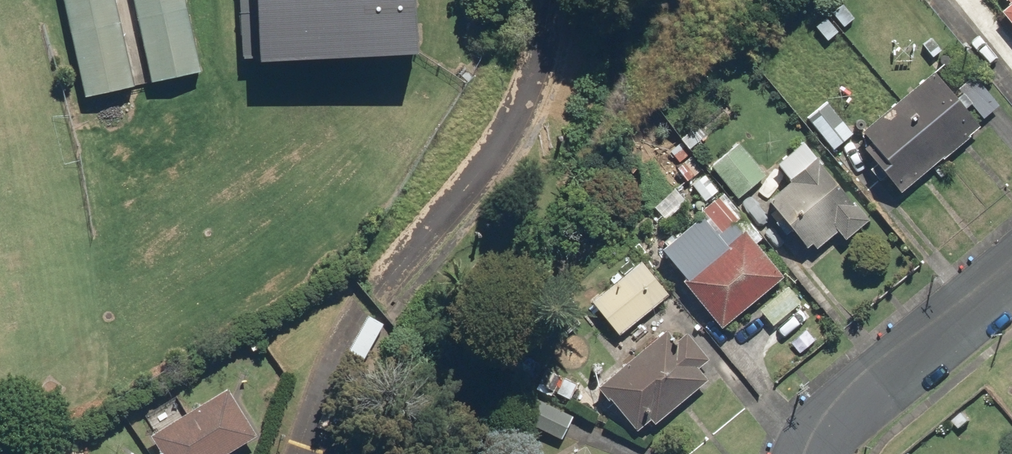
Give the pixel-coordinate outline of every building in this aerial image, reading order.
[(77,100),(137,85),(116,0),(53,0),(77,100)] [(150,85),(200,75),(184,0),(132,0),(150,85)] [(264,62),(426,52),(423,0),(261,0),(264,62)] [(995,14),(1011,35),(1011,0),(995,14)] [(842,1),(810,28),(825,46),(857,19),(842,1)] [(978,130),(964,113),(969,109),(980,123),(1001,107),(972,70),(952,85),(959,95),(953,100),(934,76),(852,141),(895,196),(978,130)] [(824,105),(805,121),(832,152),(851,135),(824,105)] [(802,142),(770,168),(784,185),(761,203),(754,194),(740,205),(756,226),(771,215),(811,265),(817,260),(813,254),(835,236),(841,243),(866,222),(802,142)] [(737,143),(708,167),(735,200),(764,176),(737,143)] [(689,157),(673,170),(701,205),(717,192),(689,157)] [(753,247),(762,239),(722,191),(693,216),(696,220),(653,256),(717,334),(782,281),(753,247)] [(586,303),(615,339),(667,297),(638,261),(586,303)] [(697,371),(706,364),(683,337),(674,344),(663,331),(592,390),(630,435),(645,422),(651,429),(707,383),(697,371)] [(143,437),(154,453),(224,453),(248,439),(217,390),(143,437)] [(532,396),(520,425),(562,443),(574,414),(532,396)] [(586,445),(571,453),(591,453),(586,445)]
